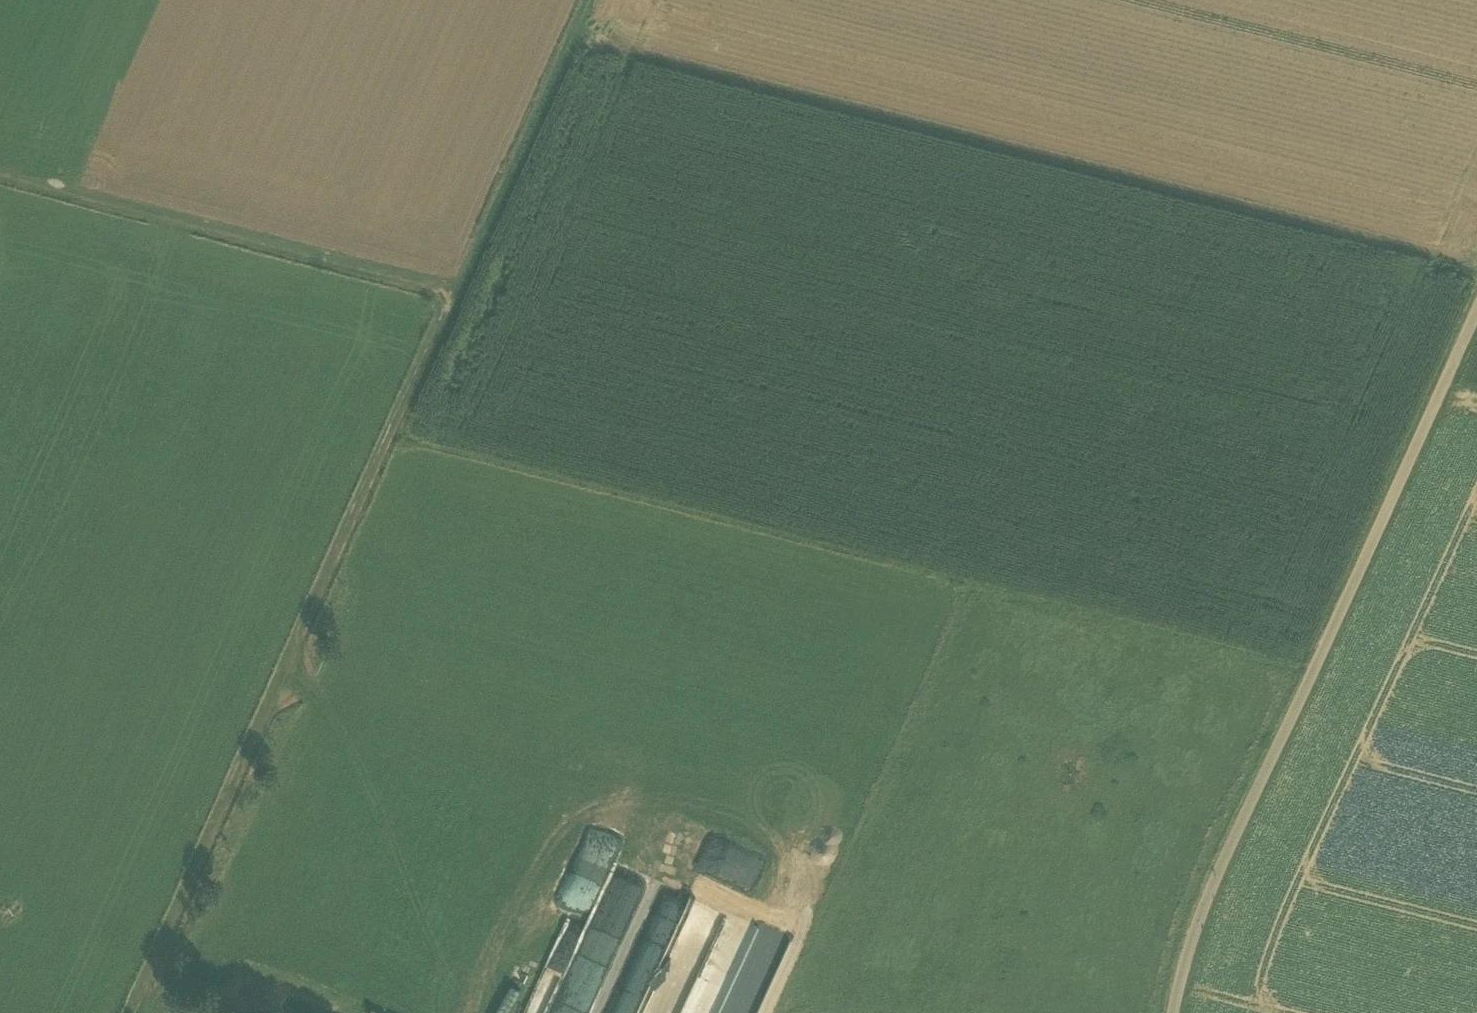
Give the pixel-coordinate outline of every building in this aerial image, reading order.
[(612,908),(612,884),(577,884),(577,908),(612,908)]
